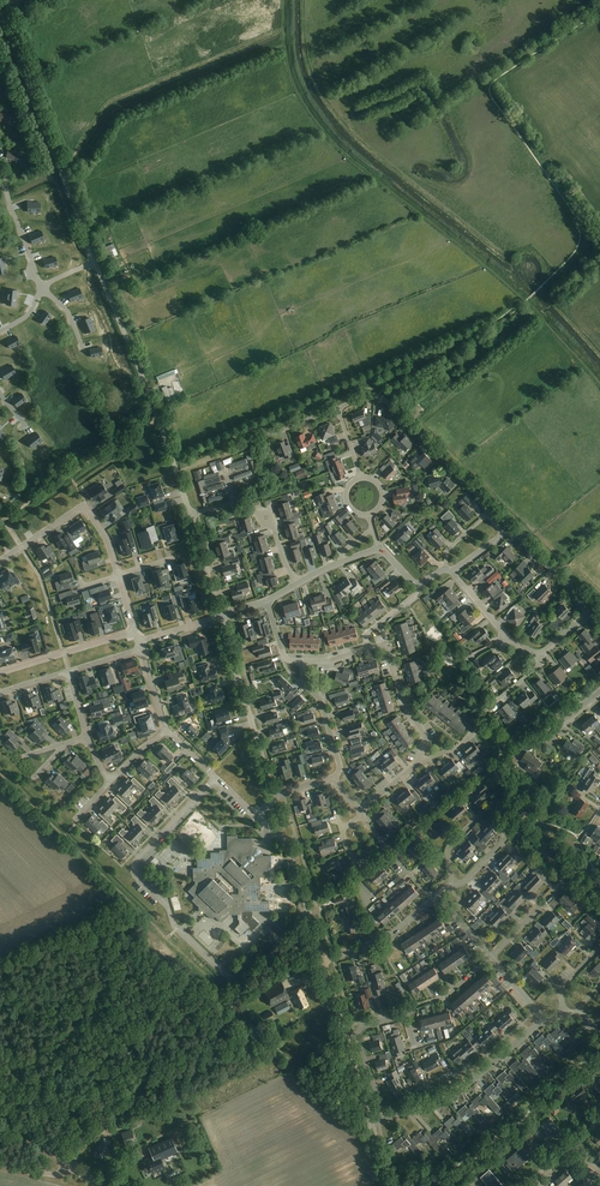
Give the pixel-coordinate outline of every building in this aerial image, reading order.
[(4,115),(4,121),(4,122),(15,122),(14,114),(4,115)] [(17,160),(18,154),(19,153),(8,150),(6,158),(17,160)] [(18,154),(17,160),(16,162),(26,164),(28,157),(18,154)] [(27,201),(28,212),(41,212),(41,203),(31,203),(31,201),(27,201)] [(32,233),(29,234),(33,244),(45,239),(41,231),(33,234),(32,233)] [(46,258),(43,259),(46,269),(58,265),(56,257),(47,260),(46,258)] [(8,289),(6,305),(15,306),(17,290),(8,289)] [(71,290),(67,292),(71,302),(83,297),(80,289),(71,292),(71,290)] [(44,310),(37,320),(44,324),(50,315),(44,310)] [(87,319),(79,322),(82,331),(81,331),(82,335),(92,331),(87,319)] [(16,335),(6,341),(10,348),(20,342),(16,335)] [(100,348),(89,350),(91,358),(102,355),(100,348)] [(0,370),(0,371),(5,380),(16,373),(12,365),(4,370),(3,368),(0,370)] [(158,377),(162,386),(179,379),(176,370),(158,377)] [(164,388),(168,404),(177,401),(173,387),(169,388),(168,386),(164,388)] [(22,394),(13,401),(17,407),(26,400),(22,394)] [(365,416),(363,410),(352,414),(355,422),(363,419),(367,431),(372,429),(371,424),(371,416),(365,416)] [(390,418),(376,417),(376,426),(385,427),(389,431),(396,424),(390,418)] [(332,427),(330,423),(319,428),(321,433),(320,434),(323,440),(328,438),(329,441),(330,440),(332,444),(340,441),(338,436),(336,437),(333,430),(334,429),(332,426),(332,427)] [(29,437),(26,439),(32,448),(43,440),(37,433),(30,438),(29,437)] [(305,438),(304,433),(300,435),(300,436),(296,437),(301,448),(308,445),(316,442),(313,435),(305,438)] [(402,439),(397,434),(392,439),(401,449),(402,448),(405,451),(413,444),(409,440),(411,439),(407,435),(402,439)] [(372,445),(370,439),(363,441),(365,447),(362,448),(363,451),(362,451),(364,454),(365,456),(377,453),(374,444),(372,445)] [(289,444),(286,446),(284,441),(276,444),(280,457),(284,455),(285,458),(294,455),(289,444)] [(432,461),(424,453),(418,458),(415,455),(409,461),(416,468),(421,464),(423,466),(425,463),(427,466),(432,461)] [(326,461),(330,471),(344,466),(341,459),(334,462),(333,458),(326,461)] [(247,459),(231,465),(232,469),(248,463),(247,459)] [(256,469),(253,460),(249,462),(253,473),(258,471),(256,469)] [(395,465),(391,460),(385,466),(388,469),(384,474),(387,477),(387,480),(392,480),(392,477),(397,472),(395,469),(395,465)] [(347,473),(344,466),(334,470),(336,474),(332,476),(334,482),(341,479),(340,476),(347,473)] [(250,471),(234,477),(236,481),(252,475),(250,471)] [(206,484),(220,480),(218,473),(204,477),(206,484)] [(439,479),(438,476),(428,479),(431,488),(441,485),(448,492),(455,485),(448,478),(446,481),(443,478),(439,479)] [(120,485),(112,490),(116,496),(126,489),(120,480),(118,481),(120,485)] [(164,496),(160,482),(148,486),(152,500),(164,496)] [(209,493),(224,488),(222,483),(208,488),(209,493)] [(90,489),(90,490),(87,492),(93,501),(96,499),(98,502),(105,497),(103,494),(107,492),(103,484),(98,487),(97,484),(90,489)] [(408,494),(410,493),(409,488),(399,489),(397,490),(397,494),(394,495),(395,504),(407,502),(406,498),(408,498),(408,497),(408,494)] [(323,501),(325,506),(336,501),(333,494),(327,496),(326,492),(316,496),(319,503),(323,501)] [(210,503),(227,497),(226,493),(209,499),(210,503)] [(147,495),(136,498),(139,508),(150,504),(147,495)] [(472,502),(466,496),(459,502),(461,504),(456,508),(468,521),(475,515),(467,506),(472,502)] [(279,504),(281,512),(291,509),(290,504),(294,503),(292,497),(285,499),(286,502),(279,504)] [(168,509),(166,501),(154,505),(156,513),(168,509)] [(336,501),(325,506),(320,507),(322,512),(325,519),(335,515),(333,511),(339,509),(336,501)] [(121,511),(115,502),(100,511),(106,520),(109,518),(112,523),(121,516),(118,512),(121,511)] [(291,509),(281,512),(283,519),(290,517),(291,520),(298,518),(302,516),(301,513),(299,514),(298,511),(292,513),(291,509)] [(346,509),(339,515),(343,520),(350,514),(346,509)] [(455,517),(449,510),(442,517),(447,524),(445,526),(453,535),(460,529),(455,523),(456,523),(452,519),(455,517)] [(401,513),(393,511),(392,514),(393,515),(392,516),(391,518),(388,515),(382,520),(390,529),(396,524),(394,522),(397,519),(398,516),(400,517),(401,513)] [(344,522),(339,515),(334,519),(339,526),(344,522)] [(241,523),(242,526),(252,523),(250,517),(238,521),(239,523),(241,523)] [(300,524),(298,518),(291,520),(292,523),(285,525),(287,532),(297,529),(296,525),(300,524)] [(86,529),(81,520),(69,528),(72,531),(68,533),(73,541),(81,536),(79,533),(86,529)] [(127,520),(120,522),(123,530),(129,528),(127,520)] [(409,524),(406,520),(397,529),(399,532),(394,536),(401,543),(405,539),(407,541),(411,538),(409,535),(412,532),(407,526),(409,524)] [(358,529),(351,521),(344,526),(351,535),(358,529)] [(166,523),(158,525),(161,534),(165,533),(168,542),(177,539),(173,525),(167,527),(166,523)] [(252,523),(242,526),(243,530),(241,531),(242,533),(238,534),(240,539),(249,536),(248,531),(254,530),(252,523)] [(333,533),(329,524),(324,527),(328,536),(333,533)] [(138,534),(143,549),(152,546),(150,540),(153,539),(153,541),(158,540),(156,533),(154,526),(146,528),(147,531),(138,534)] [(303,532),(299,533),(297,529),(287,532),(289,540),(297,537),(298,541),(305,539),(303,532)] [(442,535),(436,529),(432,533),(434,535),(428,540),(434,546),(435,545),(439,549),(445,543),(439,537),(442,535)] [(124,539),(118,541),(122,555),(132,552),(130,547),(135,546),(130,531),(122,534),(124,539)] [(346,540),(339,531),(333,537),(340,545),(346,540)] [(64,537),(61,533),(54,538),(57,543),(56,543),(60,549),(60,548),(61,549),(65,547),(68,551),(75,546),(67,535),(64,537)] [(256,545),(267,542),(265,535),(257,537),(256,534),(249,536),(251,542),(255,541),(256,545)] [(216,544),(218,551),(228,548),(227,544),(231,542),(229,536),(222,538),(223,542),(216,544)] [(426,547),(418,538),(413,542),(420,550),(413,556),(418,561),(417,562),(421,566),(425,562),(430,557),(423,550),(426,547)] [(254,557),(262,555),(262,551),(269,549),(267,542),(256,545),(252,546),(254,553),(253,554),(254,557)] [(332,554),(329,543),(321,546),(324,556),(332,554)] [(55,555),(49,546),(46,548),(44,545),(35,550),(42,560),(46,557),(48,560),(55,555)] [(317,557),(314,547),(306,549),(309,560),(317,557)] [(511,550),(507,547),(502,553),(499,550),(493,555),(499,561),(503,557),(510,563),(516,557),(510,551),(511,550)] [(228,548),(218,551),(220,558),(227,556),(228,559),(236,557),(234,551),(230,552),(228,548)] [(302,560),(298,548),(290,551),(294,563),(302,560)] [(100,561),(98,552),(86,555),(88,560),(82,562),(85,571),(98,567),(97,562),(100,561)] [(263,566),(273,563),(271,556),(263,558),(262,555),(254,557),(252,558),(253,561),(256,560),(257,563),(261,561),(263,566)] [(240,562),(239,559),(232,561),(233,564),(223,567),(225,576),(239,572),(236,563),(240,562)] [(372,574),(380,567),(376,561),(370,566),(368,563),(361,569),(365,574),(369,571),(372,574)] [(178,573),(174,574),(176,582),(189,578),(184,563),(176,565),(178,573)] [(273,563),(263,566),(264,570),(260,572),(260,574),(257,575),(258,579),(269,575),(268,572),(275,570),(273,563)] [(525,570),(520,565),(514,570),(519,576),(519,577),(526,583),(535,574),(528,567),(525,570)] [(495,571),(491,566),(485,572),(488,576),(495,571)] [(385,573),(380,567),(372,574),(374,577),(371,579),(376,585),(381,580),(379,578),(385,573)] [(484,574),(478,567),(468,575),(474,582),(484,574)] [(50,568),(44,573),(49,579),(55,574),(50,568)] [(7,569),(1,572),(2,573),(0,575),(0,588),(1,590),(5,587),(5,586),(10,583),(12,586),(16,583),(18,585),(21,583),(14,573),(12,575),(7,569)] [(153,574),(151,574),(153,581),(155,580),(157,586),(164,584),(166,589),(171,587),(167,575),(162,576),(160,569),(153,571),(153,574)] [(501,580),(504,577),(498,571),(488,580),(492,584),(498,578),(501,580)] [(73,581),(71,572),(59,576),(61,581),(55,582),(58,591),(71,587),(70,582),(73,581)] [(270,579),(269,575),(258,579),(259,583),(263,582),(263,583),(267,582),(269,587),(279,584),(277,576),(270,579)] [(142,594),(150,592),(147,583),(143,584),(140,576),(138,577),(138,576),(133,577),(134,578),(132,579),(133,583),(132,584),(133,588),(134,588),(136,592),(141,591),(142,594)] [(355,579),(354,581),(351,583),(347,578),(342,582),(350,592),(353,589),(356,593),(362,588),(355,579)] [(392,584),(388,580),(376,589),(379,592),(385,587),(391,595),(401,587),(396,581),(392,584)] [(345,596),(350,592),(342,582),(337,586),(345,596)] [(250,590),(248,583),(237,586),(238,589),(232,591),(234,600),(244,597),(243,593),(250,590)] [(485,590),(483,592),(488,597),(492,593),(494,596),(502,590),(499,587),(497,584),(494,586),(492,584),(490,586),(488,584),(484,588),(485,590)] [(547,587),(545,584),(537,592),(534,589),(527,595),(532,600),(537,596),(543,603),(547,600),(545,598),(552,592),(549,589),(549,587),(547,587)] [(104,585),(91,590),(93,599),(99,597),(100,602),(112,598),(109,589),(106,590),(104,585)] [(445,601),(454,593),(450,588),(445,592),(443,589),(434,596),(441,604),(445,601)] [(69,606),(80,603),(77,594),(74,595),(72,590),(59,594),(61,603),(67,601),(69,606)] [(190,614),(199,611),(195,598),(190,600),(187,593),(179,595),(183,607),(188,606),(190,614)] [(344,604),(339,593),(335,595),(340,606),(344,604)] [(459,598),(454,593),(445,601),(447,604),(445,606),(450,612),(457,606),(454,602),(459,598)] [(320,604),(321,608),(325,607),(326,611),(333,609),(331,604),(330,599),(326,600),(325,594),(318,596),(320,604)] [(25,603),(31,600),(28,595),(22,597),(25,603)] [(508,598),(505,595),(494,604),(500,611),(507,605),(504,601),(508,598)] [(321,608),(318,596),(311,598),(311,599),(306,600),(307,606),(309,605),(312,615),(315,614),(315,613),(322,611),(321,608)] [(374,604),(381,613),(387,608),(380,599),(375,603),(373,600),(370,602),(372,605),(374,604)] [(298,602),(291,604),(294,616),(298,615),(299,618),(306,616),(303,607),(300,608),(298,602)] [(556,617),(550,623),(556,629),(562,623),(563,624),(573,615),(570,612),(571,612),(566,607),(563,603),(559,607),(555,612),(558,615),(556,617)] [(173,604),(164,607),(168,621),(177,618),(173,604)] [(291,617),(294,616),(291,604),(284,606),(286,612),(282,613),(286,625),(289,624),(289,621),(292,620),(291,617)] [(375,617),(381,613),(374,604),(372,605),(370,607),(367,604),(364,607),(367,610),(368,608),(375,617)] [(104,610),(109,623),(110,622),(111,623),(117,622),(116,621),(118,620),(114,606),(108,608),(107,605),(99,607),(100,611),(104,610)] [(149,613),(143,615),(144,619),(145,623),(146,623),(147,627),(155,624),(153,616),(157,614),(154,605),(148,607),(149,613)] [(518,608),(514,605),(511,608),(508,613),(511,615),(508,620),(518,626),(524,616),(523,616),(524,615),(520,613),(520,614),(516,611),(518,608)] [(35,608),(29,610),(31,614),(28,615),(29,620),(38,618),(35,608)] [(363,613),(370,622),(375,617),(368,608),(367,610),(364,612),(362,609),(359,611),(361,614),(363,613)] [(462,621),(471,613),(467,608),(462,612),(460,609),(450,617),(453,620),(458,616),(462,621)] [(87,623),(91,635),(99,632),(96,621),(100,620),(98,612),(90,614),(92,622),(87,623)] [(364,626),(370,622),(363,613),(361,614),(359,617),(356,614),(353,616),(356,619),(357,618),(364,626)] [(475,618),(471,613),(462,621),(464,624),(459,628),(464,633),(473,625),(471,622),(475,618)] [(543,626),(537,622),(539,619),(536,617),(537,616),(533,614),(529,620),(532,623),(533,622),(534,623),(528,633),(535,638),(543,626)] [(395,625),(397,633),(414,628),(413,626),(409,627),(408,624),(412,622),(411,619),(406,620),(407,622),(395,625)] [(70,623),(66,624),(69,635),(68,635),(70,641),(79,638),(77,632),(81,630),(78,620),(70,622),(70,623)] [(267,623),(263,624),(262,620),(255,622),(255,623),(252,624),(255,635),(259,634),(259,633),(262,632),(264,637),(271,635),(267,623)] [(252,628),(249,629),(247,624),(240,626),(244,637),(248,636),(249,641),(255,639),(252,628)] [(345,626),(346,630),(348,629),(351,640),(358,638),(355,627),(350,629),(349,625),(345,626)] [(344,642),(351,640),(348,629),(346,630),(343,631),(342,627),(338,628),(339,632),(341,631),(344,642)] [(397,633),(399,640),(416,635),(415,633),(411,634),(410,631),(414,630),(414,628),(397,633)] [(471,640),(475,637),(480,643),(489,635),(484,628),(480,631),(477,628),(474,630),(468,636),(471,640)] [(334,633),(337,644),(344,642),(341,631),(339,632),(336,633),(335,629),(331,630),(332,634),(334,633)] [(591,636),(586,629),(581,633),(582,634),(579,636),(585,643),(581,646),(586,652),(594,646),(591,642),(594,639),(592,636),(591,636)] [(334,633),(332,634),(329,635),(328,631),(324,632),(326,636),(327,636),(331,646),(337,644),(334,633)] [(14,640),(12,633),(3,636),(5,643),(14,640)] [(298,638),(296,638),(293,638),(293,634),(289,634),(289,638),(291,638),(290,649),(298,649),(298,638)] [(298,649),(305,649),(305,638),(303,638),(300,638),(300,634),(296,634),(296,638),(298,638),(298,649)] [(305,638),(305,649),(312,649),(313,638),(310,638),(307,638),(307,634),(303,634),(303,638),(305,638)] [(313,638),(312,649),(320,650),(320,638),(314,638),(314,634),(310,634),(310,638),(313,638)] [(201,640),(199,635),(188,638),(190,648),(198,645),(201,655),(210,652),(207,643),(208,643),(206,638),(201,640)] [(399,640),(402,647),(418,642),(417,640),(413,642),(412,638),(416,637),(416,635),(399,640)] [(31,649),(32,653),(40,650),(36,637),(28,640),(28,642),(21,644),(23,652),(31,649)] [(419,644),(418,642),(402,647),(404,655),(416,651),(414,645),(419,644)] [(176,647),(175,645),(169,646),(167,647),(161,649),(162,650),(160,650),(162,655),(163,655),(164,658),(174,655),(176,662),(184,659),(180,646),(176,647)] [(258,651),(260,657),(272,654),(270,647),(263,649),(262,645),(253,648),(254,652),(258,651)] [(593,649),(585,655),(590,662),(594,659),(595,660),(598,657),(599,660),(599,649),(597,646),(593,649)] [(1,651),(1,650),(0,650),(0,662),(15,658),(12,648),(1,651)] [(481,662),(485,666),(489,663),(491,665),(494,669),(496,671),(503,665),(501,663),(503,661),(497,655),(496,656),(493,652),(492,653),(488,656),(481,662)] [(569,656),(565,652),(560,655),(563,658),(560,661),(566,668),(569,666),(571,669),(576,665),(574,663),(578,660),(572,653),(569,656)] [(138,669),(136,660),(121,664),(124,674),(129,672),(129,673),(134,672),(133,671),(138,669)] [(270,663),(269,660),(257,664),(259,670),(263,668),(265,673),(276,669),(274,662),(270,663)] [(367,664),(370,674),(375,673),(371,660),(369,661),(370,663),(367,664)] [(371,660),(375,673),(380,671),(377,661),(374,662),(373,660),(371,660)] [(404,669),(417,665),(416,660),(405,664),(406,667),(404,667),(404,669)] [(476,660),(473,662),(478,669),(481,666),(476,660)] [(365,676),(370,674),(367,664),(364,665),(363,662),(361,663),(365,676)] [(365,676),(361,663),(359,664),(360,666),(357,667),(360,677),(365,676)] [(209,670),(207,664),(199,666),(201,673),(200,673),(202,682),(218,677),(215,669),(209,670)] [(408,673),(419,670),(417,665),(404,669),(405,671),(407,671),(408,673)] [(112,677),(110,668),(100,671),(102,677),(101,677),(103,685),(115,682),(113,676),(112,677)] [(354,670),(344,668),(343,674),(337,673),(335,680),(348,682),(350,674),(353,674),(354,670)] [(568,676),(562,669),(559,672),(555,668),(550,671),(553,674),(550,677),(556,684),(558,682),(561,685),(565,681),(564,679),(568,676)] [(497,679),(503,685),(504,685),(505,686),(510,683),(508,681),(515,675),(509,669),(503,674),(501,671),(495,676),(497,679)] [(420,675),(419,670),(408,673),(409,676),(407,677),(407,679),(420,675)] [(184,680),(182,672),(168,676),(170,680),(165,681),(168,690),(169,690),(169,691),(175,690),(174,689),(180,687),(179,681),(184,680)] [(88,680),(87,675),(78,677),(83,692),(91,690),(91,688),(96,686),(94,679),(89,680),(88,680)] [(420,675),(407,679),(408,681),(410,680),(411,683),(422,680),(420,675)] [(293,687),(282,677),(276,683),(287,693),(293,687)] [(129,689),(126,678),(121,679),(124,691),(129,689)] [(545,684),(541,679),(534,685),(542,695),(547,691),(549,694),(554,690),(548,682),(545,684)] [(373,696),(377,694),(377,692),(388,689),(386,682),(375,685),(376,691),(372,692),(373,696)] [(124,691),(122,684),(113,687),(115,693),(124,691)] [(218,692),(216,685),(209,687),(211,694),(209,695),(211,703),(224,699),(222,691),(218,692)] [(55,690),(53,686),(45,689),(48,700),(53,699),(54,702),(62,699),(59,689),(55,690)] [(390,696),(388,689),(377,692),(377,694),(378,698),(374,699),(375,703),(379,701),(379,699),(390,696)] [(134,701),(145,698),(143,690),(134,693),(133,690),(125,692),(127,699),(133,697),(134,701)] [(347,694),(346,690),(335,693),(336,699),(335,699),(337,705),(350,701),(348,694),(347,694)] [(262,709),(277,705),(274,698),(282,695),(281,691),(273,693),(274,698),(272,698),(260,702),(262,709)] [(528,696),(524,691),(520,695),(521,696),(517,699),(523,707),(527,704),(528,705),(538,698),(533,692),(528,696)] [(33,697),(32,693),(23,695),(26,707),(32,705),(33,708),(40,706),(37,695),(33,697)] [(189,706),(185,694),(177,697),(179,704),(178,705),(173,707),(176,715),(186,712),(186,713),(191,712),(190,706),(189,706)] [(293,695),(288,700),(296,709),(305,701),(300,696),(297,699),(293,695)] [(425,705),(431,710),(439,700),(441,701),(444,698),(440,695),(438,699),(433,695),(425,705)] [(381,706),(392,703),(390,696),(379,699),(379,701),(380,704),(376,706),(377,710),(381,708),(381,706)] [(111,706),(108,697),(99,700),(100,704),(90,707),(91,710),(90,711),(91,714),(92,714),(93,717),(97,716),(98,717),(101,716),(101,714),(105,713),(104,710),(105,708),(111,706)] [(145,698),(134,701),(135,705),(129,707),(132,714),(140,711),(139,708),(147,705),(147,704),(148,703),(147,700),(146,699),(145,698)] [(11,703),(10,699),(1,702),(5,713),(10,712),(11,715),(19,713),(16,702),(11,703)] [(439,700),(431,710),(437,715),(445,705),(447,706),(450,703),(446,700),(444,704),(441,701),(439,700)] [(381,706),(381,708),(382,711),(378,713),(379,716),(384,715),(383,713),(394,710),(392,703),(381,706)] [(505,718),(503,720),(507,724),(517,716),(520,713),(516,709),(512,703),(508,705),(507,703),(499,710),(505,718)] [(354,714),(359,712),(357,705),(350,707),(351,711),(343,713),(345,721),(355,718),(354,714)] [(445,705),(437,715),(443,720),(451,709),(453,711),(456,707),(452,705),(450,708),(447,706),(445,705)] [(230,718),(227,708),(223,709),(214,711),(217,723),(223,721),(223,720),(230,718)] [(451,709),(443,720),(449,724),(457,714),(459,715),(461,712),(458,709),(456,713),(453,711),(451,709)] [(306,716),(305,712),(297,715),(299,721),(305,720),(306,723),(316,720),(314,714),(306,716)] [(279,720),(277,713),(265,716),(268,724),(279,720)] [(141,725),(153,722),(152,721),(153,720),(152,715),(141,718),(140,714),(134,716),(136,723),(140,722),(141,725)] [(457,714),(449,724),(455,729),(463,719),(465,720),(467,717),(464,714),(462,718),(459,715),(457,714)] [(69,723),(61,715),(56,721),(58,724),(54,728),(63,736),(69,729),(66,726),(69,723)] [(594,727),(596,725),(599,728),(599,722),(595,715),(588,720),(594,727)] [(123,724),(121,716),(112,719),(114,727),(123,724)] [(392,729),(401,722),(397,716),(387,723),(391,728),(387,731),(389,734),(393,731),(392,729)] [(214,722),(213,719),(207,721),(210,730),(218,728),(216,722),(214,722)] [(463,719),(455,729),(461,734),(469,724),(470,725),(473,721),(470,719),(467,722),(465,720),(463,719)] [(588,732),(594,727),(588,720),(582,725),(588,732)] [(44,731),(34,721),(29,727),(33,731),(29,735),(38,743),(44,737),(41,734),(44,731)] [(153,722),(141,725),(142,729),(137,731),(139,739),(147,736),(146,731),(156,728),(154,723),(153,723),(153,722)] [(406,728),(401,722),(392,729),(393,731),(395,734),(391,736),(393,740),(397,737),(396,735),(406,728)] [(114,729),(113,730),(112,727),(111,728),(109,723),(99,726),(100,729),(100,728),(101,731),(97,732),(100,741),(115,737),(114,734),(115,734),(116,733),(115,730),(114,729)] [(285,726),(284,723),(277,725),(278,728),(270,730),(272,738),(284,734),(282,727),(285,726)] [(350,730),(348,731),(350,739),(361,735),(359,731),(364,730),(361,723),(354,725),(349,727),(350,730)] [(199,732),(191,724),(186,729),(194,737),(199,732)] [(310,730),(309,726),(301,729),(296,730),(298,734),(302,733),(303,735),(309,734),(310,737),(320,734),(318,727),(310,730)] [(229,735),(226,727),(218,730),(221,737),(222,739),(213,749),(212,750),(215,753),(216,752),(219,755),(228,745),(226,743),(229,740),(228,735),(229,735)] [(400,741),(410,734),(406,728),(396,735),(397,737),(399,740),(395,742),(398,746),(401,743),(400,741)] [(19,738),(9,729),(3,734),(7,738),(4,742),(12,751),(19,744),(16,741),(19,738)] [(208,732),(203,738),(207,742),(212,736),(208,732)] [(400,741),(401,743),(403,746),(399,748),(402,751),(406,749),(404,747),(414,740),(410,734),(400,741)] [(299,740),(297,735),(287,738),(288,743),(293,742),(293,740),(296,739),(296,741),(299,740)] [(313,744),(312,741),(306,743),(307,749),(311,748),(312,751),(322,748),(321,741),(313,744)] [(575,745),(568,741),(562,749),(573,756),(577,751),(580,753),(585,746),(578,741),(575,745)] [(287,749),(285,742),(272,746),(275,753),(287,749)] [(363,747),(361,743),(350,746),(352,752),(351,752),(353,758),(366,754),(364,746),(363,747)] [(474,743),(468,748),(475,757),(479,754),(481,755),(486,751),(480,744),(477,746),(474,743)] [(117,753),(114,745),(102,750),(107,761),(111,759),(112,762),(123,758),(120,751),(117,753)] [(168,750),(163,745),(160,749),(161,749),(158,752),(168,762),(173,756),(167,751),(168,750)] [(475,757),(468,748),(462,752),(465,756),(462,758),(468,766),(473,762),(472,760),(475,757)] [(386,759),(393,768),(399,763),(394,757),(397,755),(392,749),(387,753),(390,756),(386,759)] [(539,759),(527,751),(521,760),(527,765),(524,768),(533,774),(538,766),(535,765),(539,759)] [(303,764),(306,763),(304,757),(303,754),(297,755),(299,763),(295,764),(298,776),(305,774),(303,764)] [(312,755),(304,757),(306,763),(306,764),(313,762),(314,765),(324,763),(323,756),(313,759),(312,755)] [(85,765),(76,756),(73,759),(70,756),(63,762),(72,771),(75,767),(80,771),(85,765)] [(291,768),(288,759),(282,761),(284,766),(279,767),(282,780),(290,777),(287,769),(291,768)] [(393,768),(386,759),(382,762),(380,759),(375,763),(380,769),(383,767),(387,773),(393,768)] [(446,764),(453,773),(456,770),(459,773),(461,770),(464,767),(459,761),(456,764),(452,759),(446,764)] [(150,767),(144,761),(138,768),(148,777),(154,771),(157,773),(160,770),(153,764),(150,767)] [(176,764),(173,761),(164,770),(167,773),(176,764)] [(356,772),(352,776),(357,782),(365,776),(363,772),(366,770),(361,764),(354,770),(356,772)] [(453,773),(446,764),(440,769),(444,774),(440,776),(445,782),(454,775),(453,773)] [(584,778),(597,786),(599,781),(599,779),(596,776),(598,773),(593,770),(590,768),(586,774),(584,778)] [(83,775),(87,779),(93,772),(89,769),(83,775)] [(193,775),(187,770),(182,775),(191,785),(194,781),(195,782),(198,779),(193,774),(193,775)] [(429,772),(422,777),(429,785),(432,789),(438,785),(437,783),(440,780),(435,775),(432,777),(429,772)] [(171,776),(168,773),(163,779),(166,782),(171,776)] [(67,784),(58,774),(55,778),(52,775),(45,781),(54,789),(57,786),(62,790),(67,784)] [(182,780),(176,774),(173,777),(179,783),(182,780)] [(365,776),(357,782),(361,788),(366,784),(369,788),(375,783),(372,780),(373,779),(371,775),(367,778),(365,776)] [(127,779),(123,784),(131,792),(134,789),(136,791),(137,791),(138,790),(141,793),(145,789),(134,777),(131,780),(129,781),(127,779)] [(171,788),(169,791),(177,799),(182,795),(179,793),(181,791),(180,791),(183,788),(171,777),(167,782),(170,784),(169,785),(169,786),(171,788)] [(426,788),(429,785),(422,777),(416,782),(420,787),(417,789),(422,795),(425,793),(426,794),(429,791),(426,788)] [(597,786),(584,778),(582,781),(585,783),(583,786),(581,784),(579,788),(586,793),(587,790),(592,793),(597,786)] [(131,792),(123,784),(118,788),(121,791),(119,792),(120,792),(117,795),(129,806),(133,802),(130,799),(130,798),(130,797),(128,795),(131,792)] [(487,789),(483,784),(478,788),(480,791),(472,798),(478,804),(488,796),(485,792),(487,789)] [(408,789),(402,794),(409,802),(411,805),(414,802),(415,803),(421,798),(415,791),(412,793),(408,789)] [(177,799),(169,791),(166,794),(164,792),(162,792),(162,793),(159,790),(155,794),(166,806),(169,803),(171,802),(173,804),(177,799)] [(581,794),(575,790),(572,796),(578,799),(580,801),(573,811),(581,817),(589,804),(581,799),(579,797),(581,794)] [(325,799),(324,793),(315,795),(318,805),(326,803),(327,807),(331,806),(329,798),(325,799)] [(406,804),(409,802),(402,794),(396,798),(400,803),(396,806),(401,812),(404,809),(406,810),(409,808),(406,804)] [(153,807),(150,810),(159,818),(163,814),(161,812),(162,810),(165,807),(153,796),(149,801),(152,803),(151,804),(151,805),(153,807)] [(109,798),(104,803),(113,811),(116,808),(118,810),(119,810),(120,809),(123,812),(127,808),(115,797),(113,799),(112,799),(111,800),(109,798)] [(295,807),(297,813),(301,812),(301,811),(307,809),(308,812),(314,811),(312,803),(308,804),(306,798),(298,801),(299,806),(295,807)] [(467,803),(464,799),(459,803),(461,806),(451,814),(456,820),(467,811),(464,806),(467,803)] [(110,814),(113,811),(104,803),(100,807),(102,810),(101,811),(99,814),(110,825),(115,821),(112,818),(112,817),(112,816),(110,814)] [(377,820),(382,826),(390,819),(388,816),(391,814),(388,810),(387,811),(385,808),(379,813),(381,816),(377,820)] [(155,823),(159,818),(150,810),(147,813),(145,811),(144,811),(144,812),(141,809),(137,814),(148,825),(151,822),(152,821),(155,823)] [(135,826),(132,829),(141,838),(145,833),(143,831),(144,830),(144,829),(147,826),(135,815),(131,820),(134,823),(133,823),(133,824),(135,826)] [(99,823),(92,816),(86,822),(93,829),(92,830),(95,832),(99,829),(103,833),(109,827),(102,820),(99,823)] [(442,824),(436,818),(430,823),(432,825),(426,830),(434,839),(442,832),(438,827),(442,824)] [(390,819),(382,826),(386,832),(391,828),(394,832),(400,827),(397,824),(398,823),(396,819),(392,822),(390,819)] [(409,822),(414,828),(418,825),(413,819),(409,822)] [(488,825),(482,830),(490,838),(496,832),(492,829),(496,824),(491,819),(486,824),(488,825)] [(508,824),(502,819),(498,823),(503,828),(508,824)] [(321,824),(319,820),(311,822),(313,827),(315,827),(317,834),(329,831),(327,822),(321,824)] [(599,844),(599,827),(597,826),(590,836),(598,841),(597,842),(599,844)] [(141,838),(132,829),(129,832),(127,830),(126,830),(125,831),(123,828),(118,833),(130,844),(133,841),(134,840),(136,842),(141,838)] [(474,832),(470,837),(477,844),(479,843),(481,840),(485,843),(490,838),(482,830),(477,836),(474,832)] [(124,841),(117,834),(111,840),(115,845),(112,848),(115,851),(122,857),(128,851),(121,844),(124,841)] [(237,838),(236,835),(227,835),(227,850),(220,850),(220,852),(210,852),(211,858),(197,858),(197,867),(193,867),(193,880),(195,880),(195,883),(188,891),(195,897),(192,900),(199,906),(199,909),(200,909),(202,911),(202,912),(205,912),(212,919),(215,916),(221,922),(228,915),(229,914),(230,914),(238,914),(238,919),(239,919),(239,924),(235,929),(242,935),(248,928),(251,932),(259,923),(252,916),(252,911),(269,910),(269,901),(262,901),(262,898),(258,898),(258,890),(260,890),(260,877),(269,877),(269,868),(271,867),(271,855),(263,856),(261,853),(255,857),(253,855),(252,854),(255,847),(252,845),(252,838),(237,838)] [(336,846),(334,838),(322,842),(322,840),(318,842),(322,855),(330,852),(329,848),(336,846)] [(418,844),(413,838),(407,843),(411,847),(408,850),(416,859),(423,853),(416,845),(418,844)] [(474,846),(468,840),(462,846),(465,849),(464,851),(461,848),(458,852),(467,861),(475,854),(471,850),(474,846)] [(508,853),(502,859),(510,867),(515,863),(517,865),(521,861),(515,854),(512,857),(508,853)] [(157,866),(161,861),(156,857),(152,862),(157,866)] [(434,864),(429,858),(423,863),(426,867),(423,869),(431,879),(438,873),(432,865),(434,864)] [(338,859),(326,864),(330,873),(337,869),(341,877),(352,872),(347,864),(346,864),(345,862),(340,864),(338,859)] [(510,878),(507,875),(509,874),(506,871),(510,867),(502,859),(496,865),(500,869),(498,872),(501,874),(505,878),(507,880),(510,878)] [(376,871),(382,878),(385,882),(389,880),(386,876),(388,873),(389,874),(392,872),(388,867),(386,870),(382,866),(376,871)] [(530,880),(538,888),(544,882),(540,878),(542,875),(536,869),(532,873),(534,875),(530,880)] [(376,883),(382,878),(376,871),(370,876),(370,877),(367,879),(370,883),(374,880),(376,883)] [(494,872),(488,879),(497,887),(501,883),(503,885),(507,880),(505,878),(501,874),(498,872),(495,874),(494,872)] [(404,879),(399,884),(401,887),(407,882),(404,879)] [(484,891),(491,898),(495,893),(492,891),(497,887),(488,879),(482,885),(486,889),(484,891)] [(523,882),(519,886),(524,891),(525,892),(528,890),(533,894),(538,888),(530,880),(525,885),(523,882)] [(511,895),(520,904),(526,898),(521,893),(524,891),(519,886),(517,885),(514,889),(516,891),(511,895)] [(402,888),(405,892),(406,891),(414,899),(419,894),(412,886),(407,890),(404,886),(402,888)] [(486,902),(491,898),(484,891),(481,894),(477,890),(471,896),(480,904),(484,900),(486,902)] [(408,904),(414,899),(406,891),(405,892),(402,895),(399,891),(396,893),(399,897),(400,896),(408,904)] [(577,901),(567,892),(559,901),(563,905),(565,903),(567,905),(566,907),(572,913),(577,908),(574,904),(577,901)] [(514,910),(520,904),(511,895),(507,900),(504,898),(501,902),(507,908),(510,906),(514,910)] [(402,909),(408,904),(400,896),(399,897),(396,900),(393,896),(391,898),(394,902),(395,901),(402,909)] [(480,904),(471,896),(465,902),(470,906),(467,909),(474,915),(478,911),(476,908),(480,904)] [(396,914),(402,909),(395,901),(394,902),(390,905),(387,901),(385,903),(388,907),(389,906),(396,914)] [(584,901),(581,905),(586,910),(589,906),(584,901)] [(495,913),(504,921),(509,915),(505,911),(507,908),(501,902),(497,906),(499,908),(495,913)] [(356,918),(352,904),(341,908),(343,915),(345,914),(346,916),(344,917),(348,933),(355,931),(352,919),(356,918)] [(379,908),(382,912),(383,911),(391,919),(396,914),(389,906),(388,907),(385,910),(382,906),(379,908)] [(383,911),(382,912),(379,915),(376,911),(374,913),(377,917),(378,916),(385,924),(391,919),(383,911)] [(563,916),(557,911),(555,914),(552,912),(543,921),(550,928),(559,919),(560,919),(563,916)] [(504,921),(495,913),(490,918),(488,915),(484,919),(491,925),(493,923),(498,927),(504,921)] [(583,930),(581,932),(589,940),(591,937),(592,938),(598,931),(594,927),(597,924),(595,922),(588,916),(585,919),(581,923),(585,926),(583,929),(583,930)] [(440,918),(434,923),(440,932),(441,931),(445,929),(447,932),(449,931),(451,932),(454,930),(450,924),(446,927),(440,918)] [(434,936),(435,935),(438,933),(441,937),(444,935),(441,931),(440,932),(434,923),(427,927),(434,936)] [(543,928),(539,924),(536,927),(537,927),(533,931),(532,930),(530,933),(531,934),(528,937),(537,945),(543,939),(542,937),(544,934),(545,935),(548,932),(543,928)] [(427,927),(421,931),(427,940),(428,940),(432,937),(435,941),(437,939),(435,935),(434,936),(427,927)] [(427,940),(421,931),(415,935),(421,945),(422,944),(426,941),(428,945),(431,944),(428,940),(427,940)] [(421,945),(415,935),(408,940),(415,949),(416,948),(420,946),(422,949),(425,948),(422,944),(421,945)] [(575,940),(570,935),(567,938),(568,939),(559,948),(566,955),(575,945),(572,943),(575,940)] [(418,952),(416,948),(415,949),(408,940),(402,944),(408,953),(413,950),(416,954),(418,952)] [(533,950),(527,944),(524,947),(522,944),(512,954),(519,961),(527,952),(529,954),(533,950)] [(454,948),(457,952),(458,951),(464,961),(471,956),(465,947),(459,950),(457,946),(454,948)] [(458,951),(457,952),(453,955),(451,951),(448,952),(451,956),(452,955),(458,965),(464,961),(458,951)] [(560,956),(555,951),(552,953),(553,954),(544,964),(551,970),(560,961),(558,958),(560,956)] [(452,969),(458,965),(452,955),(451,956),(447,959),(444,955),(442,957),(444,960),(445,960),(452,969)] [(445,973),(452,969),(445,960),(444,960),(441,963),(438,959),(436,961),(438,965),(439,964),(445,973)] [(590,972),(594,976),(598,972),(599,973),(599,961),(590,972)] [(539,966),(533,962),(529,966),(532,968),(526,974),(532,980),(530,983),(534,987),(543,977),(535,970),(539,966)] [(373,982),(383,979),(381,972),(376,973),(374,967),(376,967),(375,964),(371,965),(372,968),(367,969),(369,975),(371,975),(373,982)] [(358,976),(355,965),(346,968),(349,980),(356,978),(357,983),(363,982),(361,975),(358,976)] [(428,972),(434,981),(440,977),(434,967),(429,971),(426,967),(424,968),(427,972),(428,972)] [(428,985),(434,981),(428,972),(427,972),(423,975),(420,971),(418,973),(420,977),(421,976),(428,985)] [(495,988),(497,986),(494,982),(493,982),(486,974),(480,980),(487,988),(488,987),(492,984),(495,988)] [(421,989),(428,985),(421,976),(420,977),(417,979),(414,975),(411,977),(414,981),(415,980),(421,989)] [(492,980),(497,986),(501,982),(496,977),(492,980)] [(385,987),(383,979),(373,982),(375,989),(374,990),(375,996),(381,995),(380,990),(385,989),(384,987),(385,987)] [(290,998),(281,980),(263,989),(266,995),(262,997),(265,1003),(268,1001),(272,1007),(290,998)] [(415,980),(414,981),(410,983),(408,980),(405,981),(408,986),(409,985),(415,994),(421,989),(415,980)] [(480,980),(474,984),(482,993),(483,992),(486,989),(489,993),(491,991),(488,987),(487,988),(480,980)] [(482,993),(474,984),(468,989),(476,998),(477,997),(480,994),(483,998),(486,996),(483,992),(482,993)] [(305,994),(301,987),(290,992),(295,1003),(296,1002),(300,1009),(308,1005),(303,994),(305,994)] [(371,997),(369,988),(363,990),(364,994),(357,996),(360,1009),(370,1006),(368,998),(371,997)] [(476,998),(468,989),(463,994),(470,1003),(471,1002),(475,999),(478,1003),(480,1001),(477,997),(476,998)] [(470,1003),(463,994),(457,999),(464,1008),(465,1007),(469,1004),(472,1008),(474,1006),(471,1002),(470,1003)] [(491,1003),(485,996),(482,999),(487,1006),(491,1003)] [(464,1008),(457,999),(451,1005),(459,1013),(463,1009),(466,1013),(468,1011),(465,1007),(464,1008)] [(290,1009),(287,1002),(275,1008),(278,1015),(290,1009)] [(507,1011),(501,1016),(510,1026),(513,1023),(516,1021),(512,1016),(515,1013),(510,1007),(506,1010),(507,1011)] [(274,1017),(271,1011),(262,1016),(265,1022),(274,1017)] [(445,1024),(447,1024),(451,1023),(452,1027),(455,1027),(454,1022),(453,1022),(450,1012),(442,1014),(445,1024)] [(442,1014),(435,1016),(438,1026),(439,1026),(444,1025),(445,1029),(444,1030),(446,1038),(450,1037),(447,1024),(445,1024),(442,1014)] [(435,1016),(428,1018),(431,1028),(432,1028),(436,1027),(438,1034),(441,1033),(439,1026),(438,1026),(435,1016)] [(491,1023),(497,1029),(500,1026),(504,1031),(507,1029),(506,1029),(510,1026),(501,1016),(496,1021),(495,1020),(491,1023)] [(434,1036),(432,1028),(431,1028),(428,1018),(420,1020),(423,1030),(429,1029),(431,1037),(434,1036)] [(497,1029),(491,1023),(488,1026),(489,1027),(483,1032),(491,1041),(495,1038),(495,1039),(498,1037),(493,1032),(497,1029)] [(559,1027),(551,1034),(550,1034),(556,1040),(561,1035),(563,1038),(562,1038),(563,1039),(565,1038),(564,1038),(566,1036),(574,1045),(579,1040),(566,1025),(563,1028),(564,1029),(562,1030),(559,1027)] [(390,1039),(392,1046),(403,1042),(398,1029),(394,1030),(394,1033),(387,1035),(388,1039),(390,1039)] [(386,1039),(384,1032),(380,1033),(380,1035),(374,1035),(374,1041),(370,1043),(373,1052),(382,1049),(380,1041),(386,1039)] [(491,1041),(483,1032),(478,1037),(477,1036),(473,1039),(478,1044),(481,1042),(486,1047),(488,1045),(488,1044),(491,1041)] [(539,1048),(539,1047),(544,1043),(546,1045),(546,1046),(547,1047),(548,1046),(548,1045),(550,1043),(561,1056),(566,1052),(556,1040),(550,1034),(551,1034),(550,1033),(547,1036),(547,1037),(545,1038),(542,1035),(534,1042),(537,1045),(539,1048)] [(475,1047),(478,1044),(473,1039),(470,1042),(469,1040),(463,1045),(471,1054),(474,1051),(475,1052),(477,1050),(475,1047)] [(403,1042),(392,1046),(395,1053),(393,1053),(394,1057),(401,1055),(400,1051),(405,1050),(403,1042)] [(450,1054),(454,1059),(458,1064),(464,1059),(465,1060),(468,1058),(467,1057),(471,1054),(463,1045),(457,1050),(456,1049),(453,1052),(450,1054)] [(554,1064),(539,1047),(539,1048),(537,1045),(533,1047),(534,1048),(532,1050),(529,1046),(521,1053),(525,1058),(526,1059),(531,1054),(533,1057),(534,1058),(535,1057),(537,1055),(549,1068),(554,1064)] [(392,1058),(389,1051),(386,1052),(386,1054),(380,1054),(380,1060),(375,1061),(378,1071),(388,1068),(386,1060),(392,1058)] [(441,1060),(437,1054),(431,1057),(432,1059),(423,1063),(428,1071),(439,1065),(438,1062),(441,1060)] [(538,1073),(526,1059),(525,1058),(522,1060),(523,1061),(521,1063),(518,1059),(509,1066),(512,1069),(515,1072),(520,1068),(522,1070),(522,1071),(524,1070),(523,1070),(526,1068),(534,1077),(538,1073)] [(409,1071),(407,1072),(410,1078),(407,1079),(410,1084),(421,1078),(416,1069),(419,1067),(415,1061),(411,1063),(412,1065),(407,1068),(409,1071)] [(529,1088),(515,1072),(512,1069),(509,1072),(510,1073),(508,1074),(505,1071),(496,1078),(500,1082),(502,1084),(507,1079),(509,1081),(508,1082),(509,1083),(511,1082),(510,1081),(512,1079),(524,1093),(529,1088)] [(400,1078),(396,1070),(388,1074),(391,1079),(387,1081),(393,1093),(403,1088),(398,1079),(400,1078)] [(589,1078),(582,1085),(585,1088),(588,1085),(587,1084),(591,1081),(589,1078)] [(500,1082),(497,1085),(497,1086),(496,1087),(493,1083),(484,1091),(487,1093),(490,1096),(495,1092),(497,1094),(496,1094),(497,1095),(499,1094),(498,1094),(501,1092),(512,1105),(517,1101),(502,1084),(500,1082)] [(581,1086),(570,1095),(576,1102),(587,1092),(581,1086)] [(522,1096),(518,1091),(513,1095),(517,1100),(522,1096)] [(504,1113),(490,1096),(487,1093),(484,1096),(485,1097),(483,1098),(480,1095),(471,1102),(472,1103),(473,1103),(476,1108),(477,1108),(482,1103),(484,1105),(483,1106),(484,1107),(485,1106),(485,1105),(488,1103),(495,1112),(496,1112),(500,1117),(504,1113)] [(577,1106),(567,1101),(563,1108),(574,1114),(577,1106)] [(486,1118),(477,1108),(476,1108),(473,1103),(472,1103),(470,1106),(470,1107),(469,1108),(465,1105),(457,1112),(459,1115),(460,1115),(462,1118),(467,1113),(469,1116),(470,1117),(471,1116),(473,1114),(481,1123),(486,1118)] [(552,1111),(557,1115),(561,1111),(557,1106),(552,1111)] [(473,1130),(462,1118),(460,1115),(459,1115),(457,1117),(457,1118),(455,1120),(452,1116),(444,1123),(447,1127),(449,1129),(454,1125),(456,1127),(457,1128),(458,1127),(460,1125),(468,1134),(473,1130)] [(561,1130),(550,1118),(546,1122),(550,1127),(544,1132),(550,1139),(561,1130)] [(541,1131),(535,1125),(530,1130),(535,1136),(541,1131)] [(447,1127),(444,1130),(445,1130),(443,1132),(440,1128),(432,1135),(432,1136),(437,1141),(442,1137),(444,1139),(445,1140),(446,1139),(448,1137),(456,1146),(461,1142),(449,1129),(447,1127)] [(136,1144),(131,1129),(121,1133),(126,1147),(136,1144)] [(444,1149),(437,1141),(432,1136),(432,1135),(427,1130),(424,1133),(425,1134),(423,1136),(420,1132),(412,1139),(417,1145),(422,1140),(424,1143),(425,1144),(426,1143),(425,1143),(428,1141),(439,1153),(444,1149)] [(534,1140),(528,1132),(522,1137),(529,1144),(534,1140)] [(424,1153),(417,1145),(412,1139),(409,1135),(405,1138),(406,1139),(404,1141),(401,1137),(393,1144),(398,1150),(403,1145),(405,1148),(406,1149),(407,1148),(409,1146),(419,1158),(424,1153)] [(178,1152),(171,1137),(149,1147),(153,1157),(149,1158),(149,1159),(142,1162),(146,1172),(150,1170),(152,1173),(165,1168),(161,1159),(178,1152)] [(109,1144),(101,1140),(98,1146),(97,1146),(94,1153),(104,1157),(109,1144)] [(534,1154),(525,1144),(506,1160),(512,1167),(515,1164),(518,1167),(534,1154)] [(444,1150),(441,1153),(446,1159),(450,1156),(444,1150)] [(489,1170),(481,1177),(488,1185),(504,1185),(489,1170)] [(566,1171),(556,1180),(561,1185),(563,1185),(572,1178),(566,1171)]
